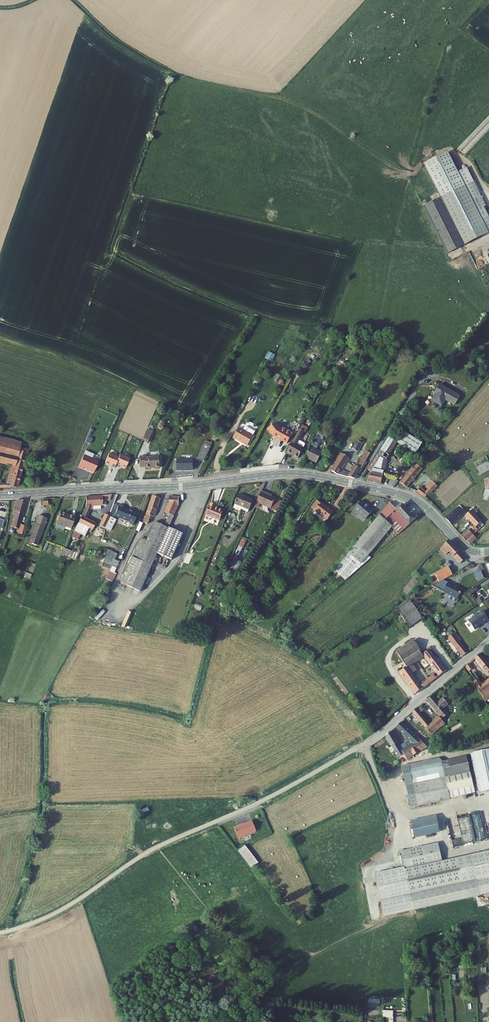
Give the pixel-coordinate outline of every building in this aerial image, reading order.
[(443,198),(475,181),(468,167),(459,172),(448,152),(425,164),(443,198)] [(475,181),(426,207),(450,253),(488,232),(488,229),(476,205),(485,200),(475,181)] [(483,202),(476,205),(488,229),(488,212),(483,202)] [(269,351),(266,358),(273,361),(276,354),(269,351)] [(305,368),(312,362),(309,358),(302,364),(305,368)] [(439,384),(434,393),(453,405),(459,397),(439,384)] [(399,419),(388,438),(398,444),(415,454),(422,444),(403,433),(408,425),(399,419)] [(276,426),(266,432),(270,438),(271,437),(272,439),(276,440),(275,441),(279,444),(280,443),(286,447),(292,436),(282,431),(281,432),(279,431),(276,426)] [(238,429),(232,439),(248,447),(253,436),(255,432),(248,428),(244,428),(243,431),(238,429)] [(147,432),(143,440),(149,442),(152,435),(148,433),(147,432)] [(299,432),(291,445),(286,456),(290,459),(291,458),(293,459),(297,461),(302,451),(303,448),(303,447),(297,444),(302,434),(299,432)] [(318,433),(305,458),(317,464),(322,453),(317,450),(321,440),(320,439),(322,436),(318,433)] [(14,455),(16,446),(17,441),(0,437),(0,452),(14,455)] [(398,444),(388,438),(367,471),(371,474),(366,482),(381,485),(388,460),(389,460),(398,444)] [(357,442),(352,449),(358,452),(362,445),(361,444),(357,442)] [(16,446),(14,455),(0,452),(0,464),(12,467),(8,483),(0,482),(0,487),(15,487),(25,448),(16,446)] [(204,448),(197,459),(205,460),(211,451),(204,448)] [(118,457),(108,453),(104,463),(110,465),(110,466),(114,468),(115,465),(118,457)] [(337,463),(331,471),(337,475),(354,479),(368,456),(365,453),(359,462),(357,460),(350,473),(343,470),(340,468),(341,466),(340,465),(341,464),(342,465),(343,463),(346,464),(349,458),(342,454),(340,458),(338,457),(335,462),(337,463)] [(129,458),(119,454),(118,457),(115,465),(118,466),(119,465),(125,468),(129,458)] [(83,467),(93,472),(98,461),(83,455),(78,467),(82,469),(83,467)] [(145,467),(145,469),(160,468),(159,458),(146,458),(146,456),(140,456),(140,467),(145,467)] [(178,458),(178,469),(194,469),(194,458),(178,458)] [(478,464),(481,473),(488,470),(488,460),(478,464)] [(412,468),(400,482),(407,488),(423,469),(417,465),(414,469),(412,468)] [(434,481),(428,486),(430,488),(433,491),(433,492),(439,486),(434,481)] [(422,487),(418,492),(426,498),(427,496),(428,497),(433,491),(430,488),(427,491),(422,487)] [(263,491),(260,489),(255,501),(269,507),(274,497),(269,495),(263,492),(263,491)] [(252,499),(238,494),(232,511),(239,513),(240,511),(240,509),(247,511),(252,499)] [(85,506),(72,533),(84,538),(86,533),(90,534),(94,524),(85,520),(90,509),(98,510),(98,506),(104,507),(104,501),(108,501),(109,495),(84,497),(85,506)] [(159,498),(152,495),(143,516),(142,516),(141,519),(143,519),(144,518),(146,519),(148,515),(151,516),(159,498)] [(178,496),(168,495),(166,501),(165,501),(162,510),(166,512),(160,524),(167,528),(176,508),(178,496)] [(275,510),(280,499),(274,497),(269,507),(275,510)] [(40,500),(40,510),(47,510),(47,505),(52,505),(52,499),(40,500)] [(371,507),(359,499),(352,508),(364,517),(371,507)] [(315,509),(326,517),(333,508),(320,500),(315,507),(315,508),(315,509)] [(25,501),(15,502),(15,503),(14,502),(13,506),(14,506),(12,515),(13,516),(10,528),(18,530),(19,525),(25,501)] [(214,505),(208,503),(201,522),(214,527),(216,523),(220,511),(213,508),(214,505)] [(336,570),(346,579),(364,565),(362,563),(369,555),(394,528),(393,527),(385,521),(397,510),(390,503),(380,516),(381,516),(336,570)] [(402,505),(397,510),(385,521),(393,527),(394,528),(399,534),(416,520),(402,505)] [(460,505),(446,519),(452,526),(467,513),(460,505)] [(115,507),(111,518),(126,523),(125,524),(126,526),(129,527),(134,515),(119,509),(120,508),(115,507)] [(474,508),(466,516),(476,527),(471,532),(469,530),(462,536),(470,544),(477,538),(473,535),(484,525),(482,522),(476,515),(478,512),(474,508)] [(186,528),(192,513),(189,512),(183,527),(186,528)] [(58,513),(54,524),(55,524),(53,529),(61,532),(63,527),(69,529),(73,519),(58,513)] [(102,530),(107,519),(105,518),(101,516),(96,528),(102,530)] [(35,525),(29,540),(37,542),(46,520),(37,517),(35,525)] [(113,521),(107,519),(102,530),(108,533),(113,521)] [(140,591),(143,585),(156,553),(167,528),(160,524),(157,523),(151,520),(144,539),(138,536),(118,582),(140,591)] [(181,534),(167,528),(156,553),(171,559),(181,534)] [(449,553),(460,565),(466,560),(449,542),(441,549),(440,548),(435,552),(439,557),(444,552),(446,556),(449,553)] [(76,548),(75,552),(65,548),(63,554),(77,559),(80,550),(76,548)] [(101,561),(112,565),(104,585),(110,587),(120,561),(115,559),(118,553),(106,548),(101,561)] [(372,557),(369,555),(362,563),(364,565),(372,557)] [(448,568),(453,576),(457,574),(452,566),(448,568)] [(435,576),(431,579),(435,586),(445,580),(453,576),(448,568),(435,575),(435,576)] [(435,586),(458,600),(463,591),(445,580),(435,586)] [(484,599),(488,596),(488,595),(484,586),(478,590),(484,599)] [(473,590),(468,594),(477,606),(482,602),(473,590)] [(396,610),(409,628),(422,619),(409,600),(396,610)] [(488,623),(488,621),(483,613),(479,616),(478,615),(474,618),(475,619),(469,624),(476,632),(481,629),(480,628),(482,627),(483,627),(486,625),(488,623)] [(449,639),(457,649),(462,645),(461,643),(462,642),(456,634),(454,635),(453,633),(448,636),(450,638),(449,639)] [(402,673),(418,694),(438,679),(435,675),(433,677),(426,683),(422,685),(414,674),(418,672),(413,665),(424,657),(440,677),(447,671),(428,648),(421,652),(414,642),(395,655),(406,670),(402,673)] [(457,649),(464,658),(469,653),(462,645),(457,649)] [(486,659),(485,660),(481,655),(476,659),(488,676),(488,662),(486,659)] [(487,701),(488,699),(488,682),(484,686),(474,671),(475,670),(471,664),(467,667),(478,683),(477,683),(484,694),(487,701)] [(414,674),(422,685),(426,683),(433,677),(431,675),(424,681),(418,672),(414,674)] [(428,701),(445,721),(449,718),(445,713),(449,709),(443,703),(441,705),(433,696),(428,701)] [(413,713),(433,736),(437,733),(436,730),(439,728),(441,730),(445,727),(443,724),(445,722),(444,722),(441,718),(431,725),(418,709),(413,713)] [(387,737),(403,764),(416,756),(415,755),(428,747),(402,724),(397,728),(413,743),(415,745),(410,748),(408,745),(408,744),(402,748),(393,733),(387,737)] [(470,757),(444,762),(447,777),(450,791),(476,785),(470,757)] [(411,764),(418,799),(426,797),(423,782),(447,777),(444,762),(440,758),(411,764)] [(418,799),(411,764),(404,766),(412,807),(420,806),(418,799)] [(418,799),(420,806),(452,799),(450,791),(426,797),(418,799)] [(448,817),(453,849),(463,847),(459,815),(448,817)] [(439,816),(422,819),(426,835),(442,831),(439,816)] [(426,835),(422,819),(415,821),(418,836),(426,835)] [(254,831),(250,821),(241,826),(237,827),(232,829),(237,840),(254,831)] [(439,862),(435,843),(421,846),(424,865),(439,862)] [(252,868),(260,862),(246,845),(239,850),(252,868)] [(409,868),(414,893),(459,883),(454,859),(439,862),(424,865),(421,846),(405,850),(409,868)] [(459,883),(488,877),(488,851),(454,859),(459,883)] [(387,915),(417,909),(414,893),(409,868),(379,874),(387,915)] [(488,894),(488,877),(459,883),(414,893),(417,909),(488,894)] [(390,1021),(394,1021),(394,1010),(384,1010),(384,1017),(390,1017),(390,1021)]
